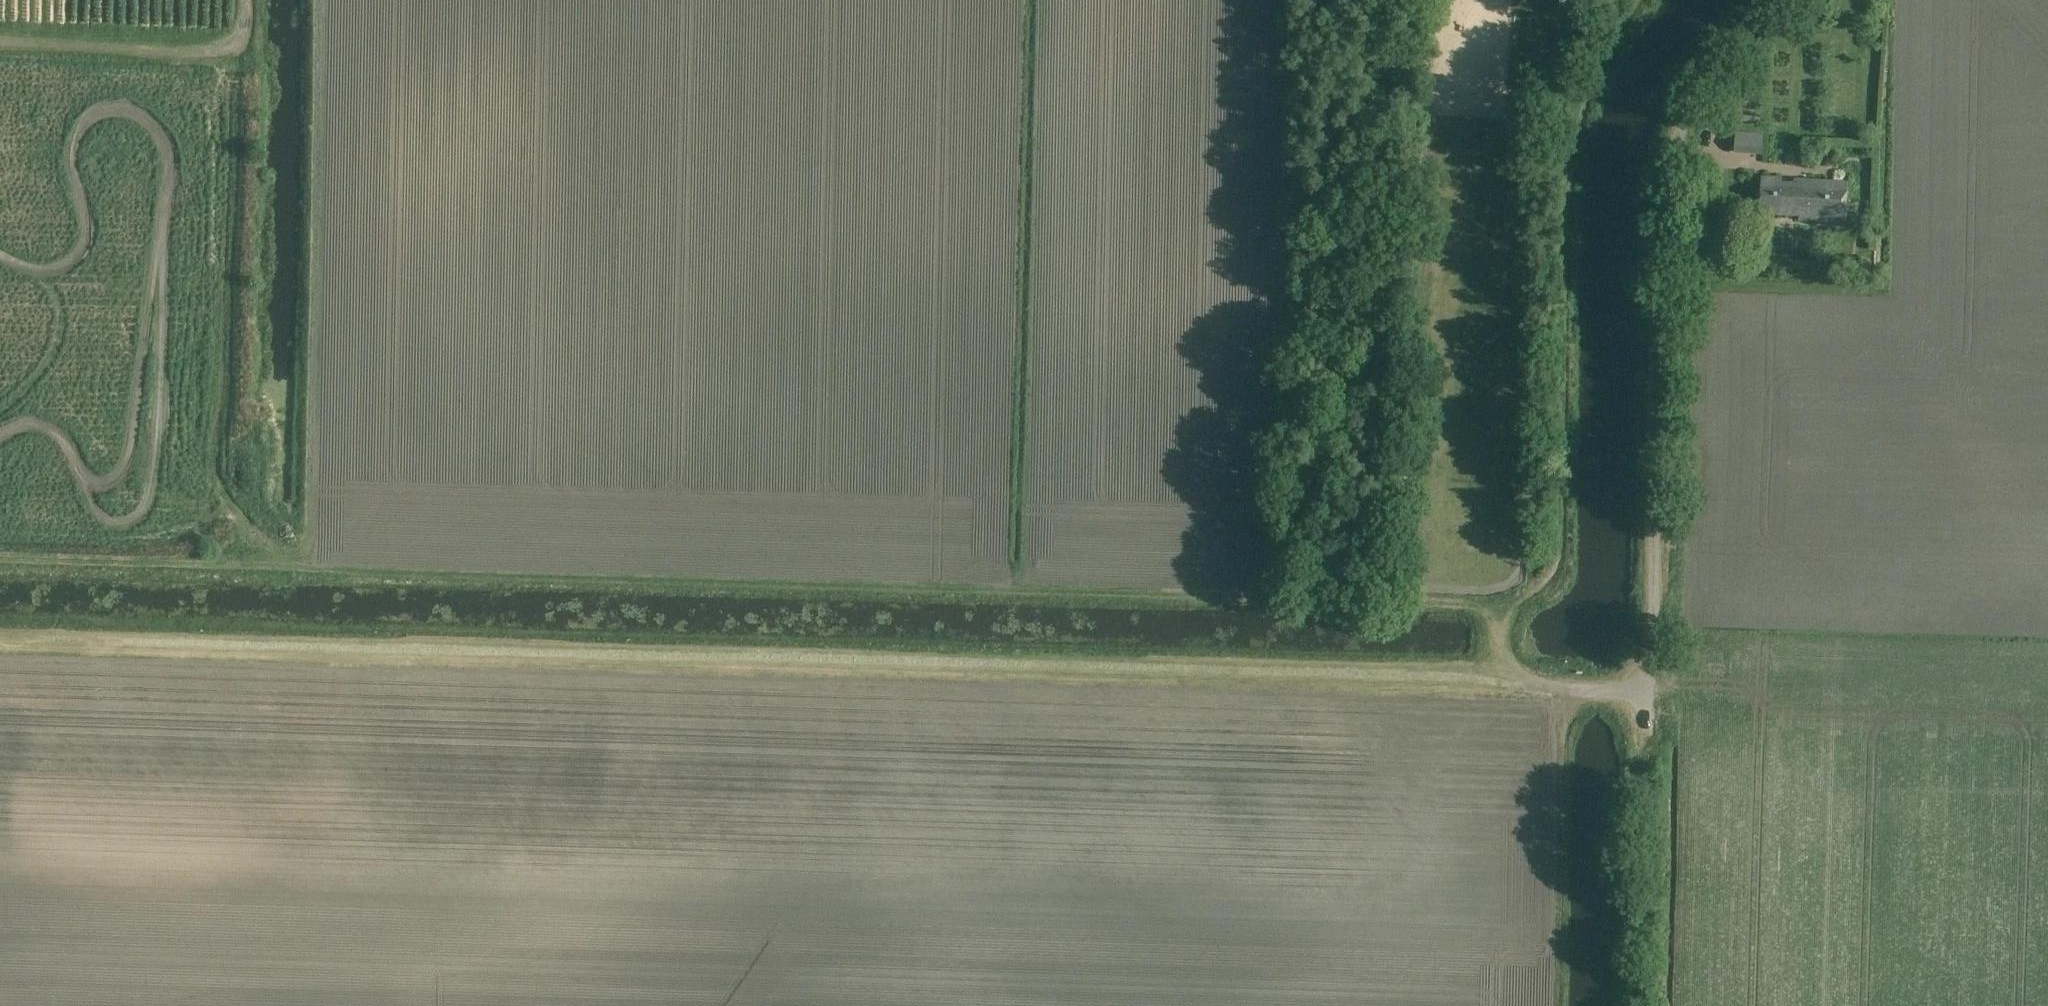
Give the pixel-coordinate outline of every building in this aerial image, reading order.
[(1782,178),(1762,177),(1760,213),(1800,216),(1799,220),(1847,223),(1848,182),(1803,180),(1803,184),(1782,183),(1782,178)]
